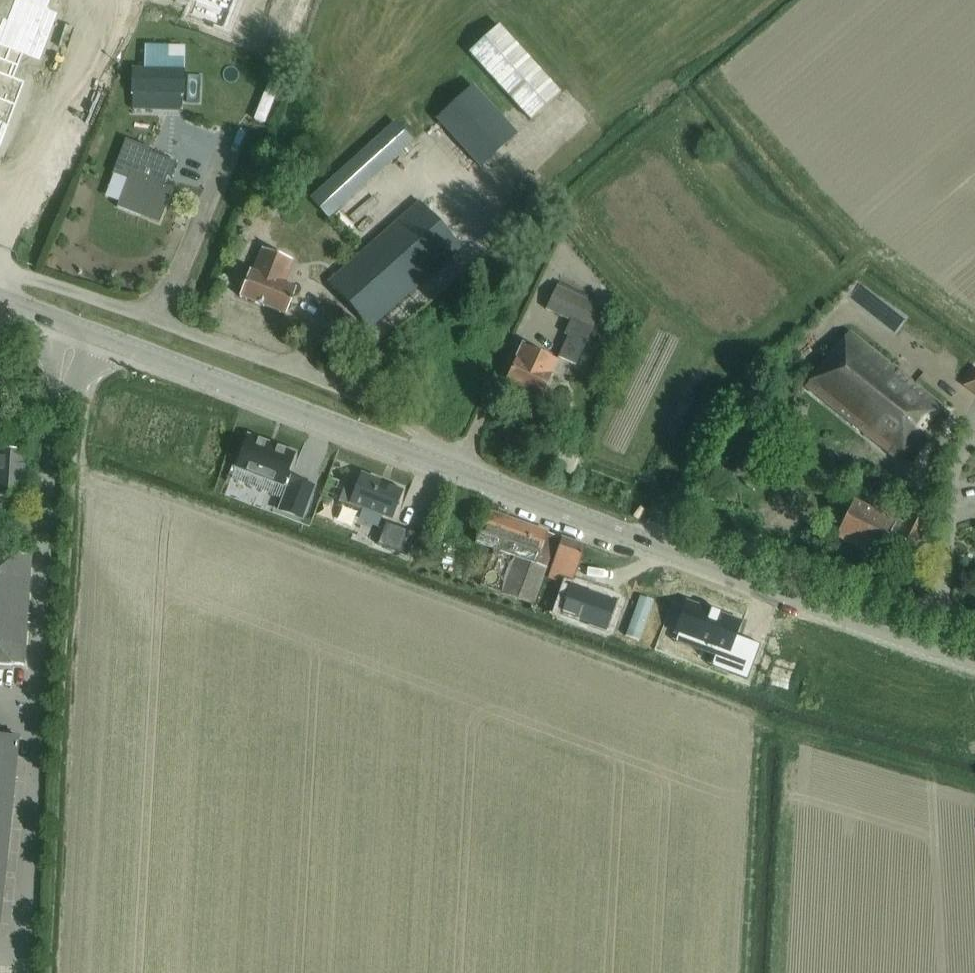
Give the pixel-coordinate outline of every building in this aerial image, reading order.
[(14,21),(51,35),(60,11),(49,7),(52,0),(21,0),(14,21)] [(199,2),(194,14),(219,23),(223,12),(225,12),(229,0),(194,0),(199,2)] [(0,45),(0,56),(21,64),(25,52),(42,59),(51,35),(14,21),(5,43),(1,42),(0,45)] [(160,23),(159,48),(200,49),(201,25),(160,23)] [(530,119),(561,91),(499,23),(468,51),(530,119)] [(18,103),(27,80),(17,76),(21,64),(0,56),(0,96),(18,103)] [(183,94),(184,70),(132,70),(131,94),(183,94)] [(480,167),(517,133),(472,83),(435,117),(480,167)] [(11,124),(18,103),(0,96),(0,120),(11,124)] [(414,101),(343,159),(360,180),(431,122),(414,101)] [(2,147),(11,124),(0,120),(0,146),(2,147)] [(186,151),(189,138),(160,132),(157,145),(186,151)] [(151,149),(127,139),(114,173),(127,178),(117,206),(159,222),(172,189),(159,183),(163,173),(171,176),(176,162),(150,152),(151,149)] [(369,327),(384,314),(459,246),(418,201),(328,281),(369,327)] [(285,283),(293,259),(260,247),(252,270),(249,269),(239,295),(285,313),(295,287),(285,283)] [(576,365),(586,342),(584,342),(600,308),(556,287),(547,310),(570,320),(563,335),(568,338),(560,358),(576,365)] [(899,460),(942,406),(850,332),(807,386),(899,460)] [(541,398),(549,380),(559,360),(522,343),(505,381),(527,391),(528,394),(535,398),(537,396),(541,398)] [(965,386),(974,393),(974,371),(965,386)] [(1,509),(2,498),(23,499),(26,434),(4,433),(3,449),(0,448),(0,508),(1,509)] [(285,477),(295,452),(287,449),(248,434),(236,466),(281,483),(288,486),(279,510),(301,518),(314,485),(291,477),(290,479),(285,477)] [(342,491),(336,506),(360,515),(362,510),(393,521),(404,493),(362,478),(355,496),(342,491)] [(896,520),(855,501),(853,499),(835,536),(879,556),(891,531),(915,543),(925,522),(909,514),(905,522),(897,518),(896,520)] [(497,591),(522,522),(487,509),(474,543),(493,550),(480,585),(497,591)] [(386,521),(377,544),(407,555),(416,532),(386,521)] [(533,604),(551,554),(557,535),(547,532),(547,531),(522,522),(497,591),(533,604)] [(573,580),(578,563),(585,545),(562,537),(548,578),(554,580),(556,573),(573,580)] [(31,615),(27,615),(30,556),(0,554),(0,664),(23,666),(26,624),(30,624),(31,615)] [(606,629),(616,600),(570,584),(560,613),(606,629)] [(688,601),(677,630),(728,649),(739,620),(688,601)] [(740,653),(732,672),(747,678),(755,658),(740,653)] [(790,690),(795,672),(772,666),(767,684),(790,690)] [(3,877),(17,736),(0,734),(0,908),(3,877)]
